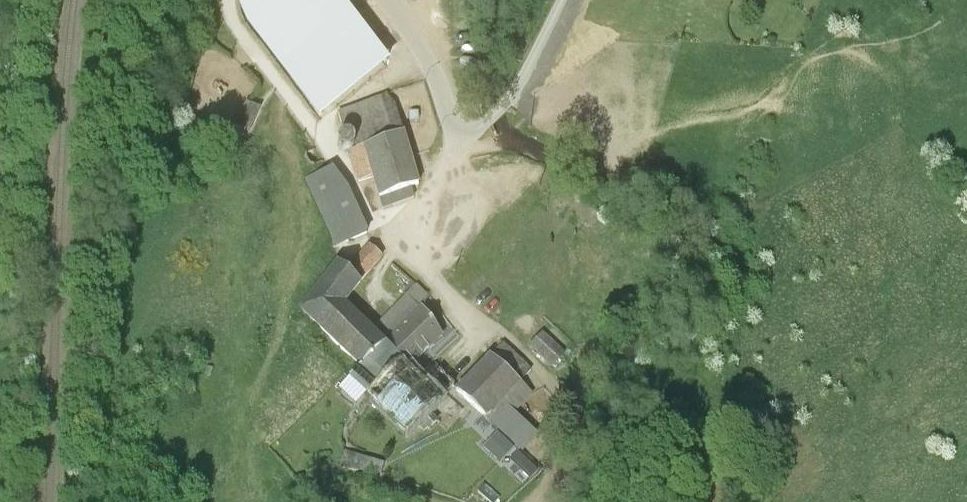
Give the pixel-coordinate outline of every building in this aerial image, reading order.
[(363,142),(402,130),(394,103),(386,93),(338,108),(349,146),(363,142)] [(261,104),(246,98),(235,124),(246,127),(251,129),(261,104)] [(246,127),(235,124),(183,110),(180,122),(243,138),(246,127)] [(380,194),(419,182),(402,130),(363,142),(380,194)] [(335,245),(368,229),(347,183),(333,164),(306,177),(334,237),(335,245)] [(369,242),(348,266),(361,278),(383,254),(369,242)] [(385,340),(384,339),(372,328),(344,302),(364,281),(361,278),(348,266),(339,258),(295,305),(361,366),(385,340)] [(372,328),(384,339),(420,304),(428,295),(417,283),(372,328)] [(384,339),(385,340),(405,359),(411,365),(442,335),(420,304),(384,339)] [(543,333),(531,346),(552,366),(564,353),(543,333)] [(405,359),(385,340),(361,366),(350,377),(369,393),(405,359)] [(502,342),(491,354),(520,381),(531,369),(502,342)] [(491,354),(457,389),(523,450),(537,434),(514,413),(533,394),(520,381),(491,354)] [(406,432),(444,398),(411,365),(405,359),(369,393),(406,432)]
